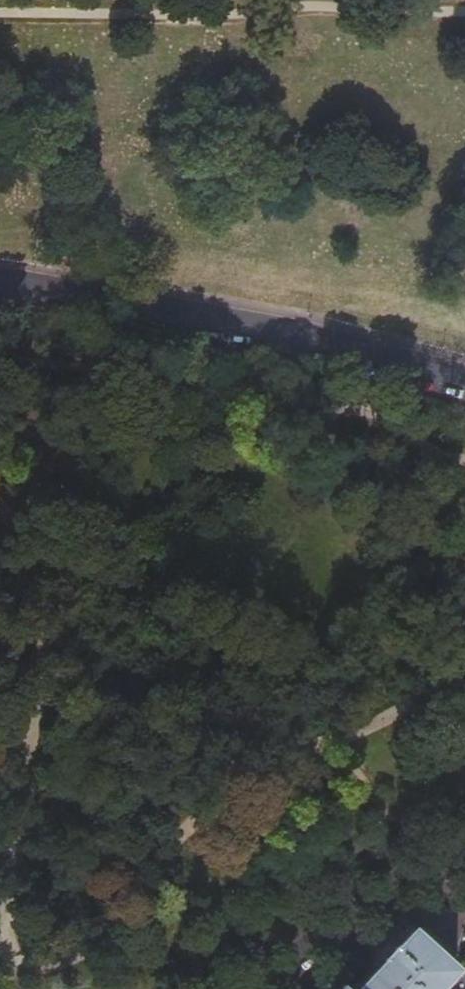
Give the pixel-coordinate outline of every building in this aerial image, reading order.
[(455,971),(411,932),(358,988),(438,988),(443,984),(443,988),(464,988),(464,971),(455,971)]
